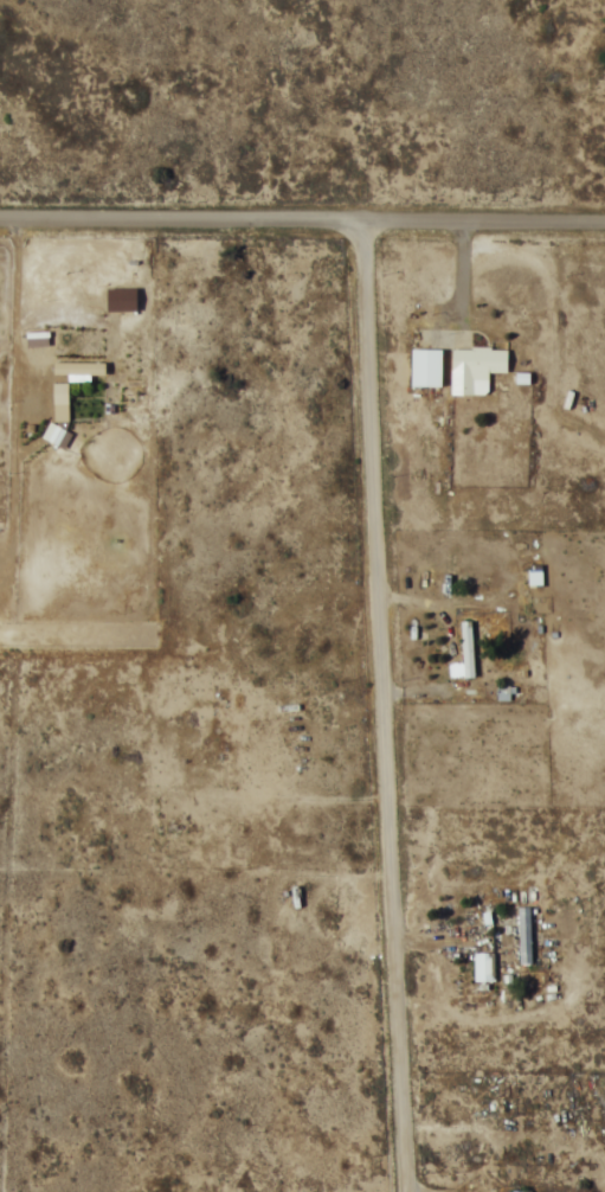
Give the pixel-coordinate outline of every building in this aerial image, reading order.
[(442,347),(411,347),(411,386),(442,386),(442,347)] [(507,347),(452,347),(451,393),(474,393),(474,379),(488,379),(488,371),(507,371),(507,347)] [(462,677),(472,677),(472,620),(462,620),(462,677)] [(519,962),(532,962),(532,906),(519,906),(519,962)] [(494,980),(494,951),(474,951),(474,980),(494,980)]
